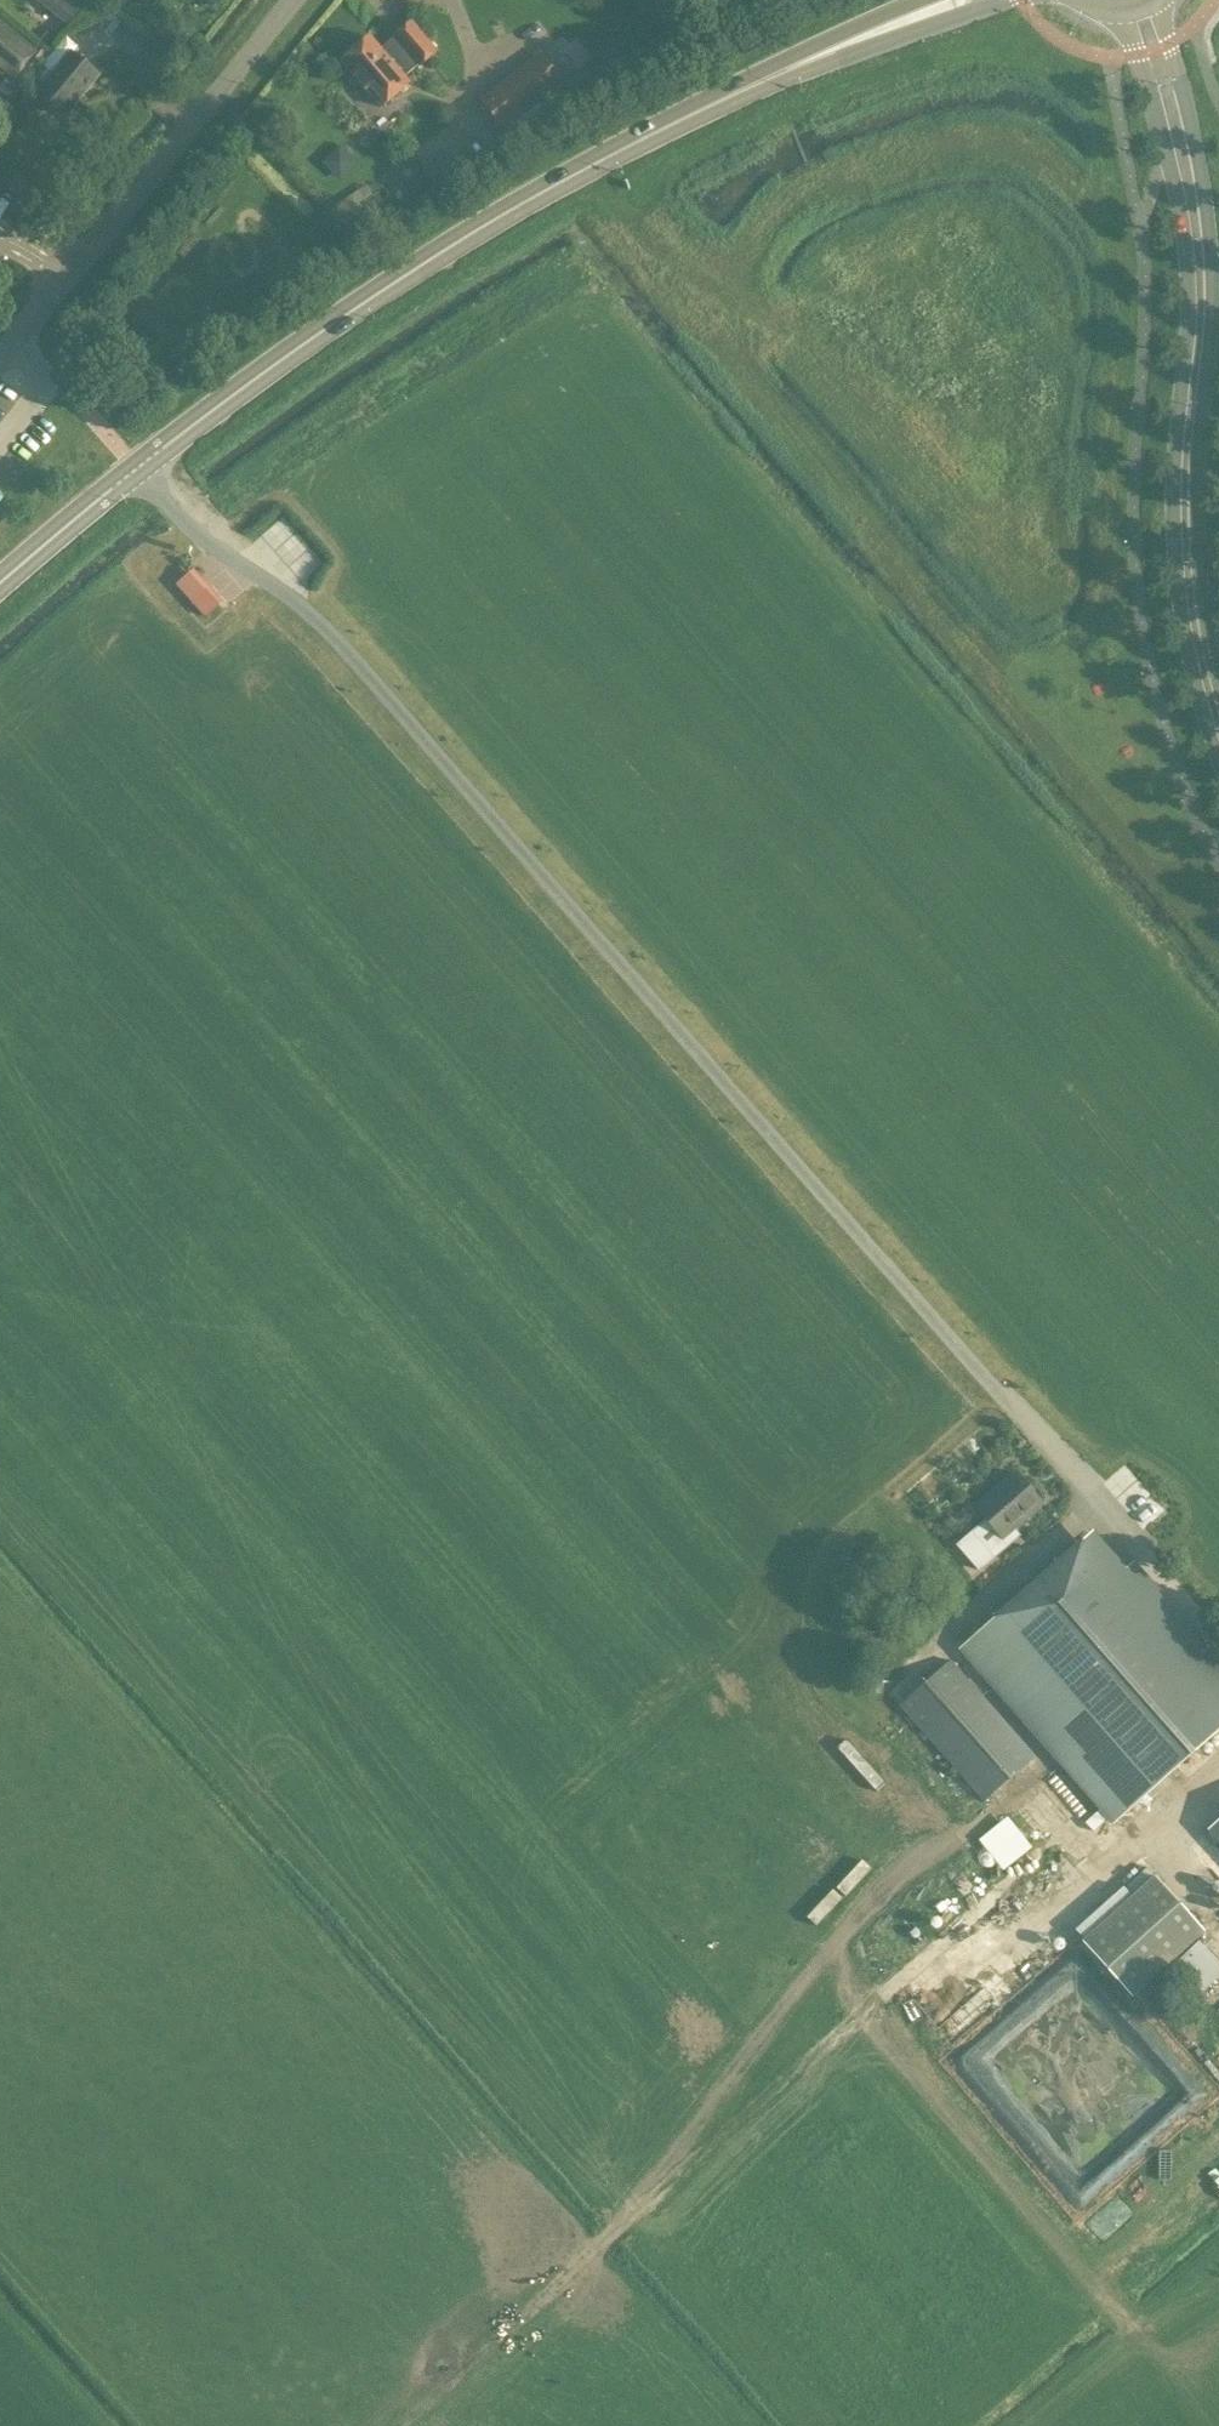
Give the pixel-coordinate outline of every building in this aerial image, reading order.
[(68,25),(80,10),(68,0),(37,0),(68,25)] [(15,78),(36,52),(0,22),(0,66),(15,78)] [(368,37),(340,61),(379,108),(408,84),(403,78),(417,65),(418,66),(435,52),(410,23),(393,37),(396,41),(382,53),(368,37)] [(71,51),(37,92),(62,113),(96,72),(71,51)] [(479,102),(502,131),(562,84),(539,55),(479,102)] [(342,180),(360,161),(340,142),(322,161),(342,180)] [(219,605),(191,573),(177,585),(205,617),(219,605)] [(987,1519),(957,1544),(979,1570),(1009,1545),(1003,1538),(1004,1537),(1042,1504),(1015,1473),(976,1507),(987,1519)] [(966,1644),(968,1646),(993,1676),(1115,1821),(1206,1740),(1218,1729),(1218,1674),(1134,1570),(1126,1578),(1089,1536),(1055,1567),(990,1623),(966,1644)] [(951,1660),(899,1706),(985,1803),(1037,1757),(951,1660)] [(1207,1830),(1218,1843),(1218,1819),(1207,1830)] [(963,1850),(989,1881),(1018,1857),(993,1826),(963,1850)] [(1155,1873),(1081,1939),(1133,1996),(1207,1929),(1155,1873)] [(1218,1975),(1218,1960),(1202,1942),(1180,1963),(1204,1989),(1218,1975)]
